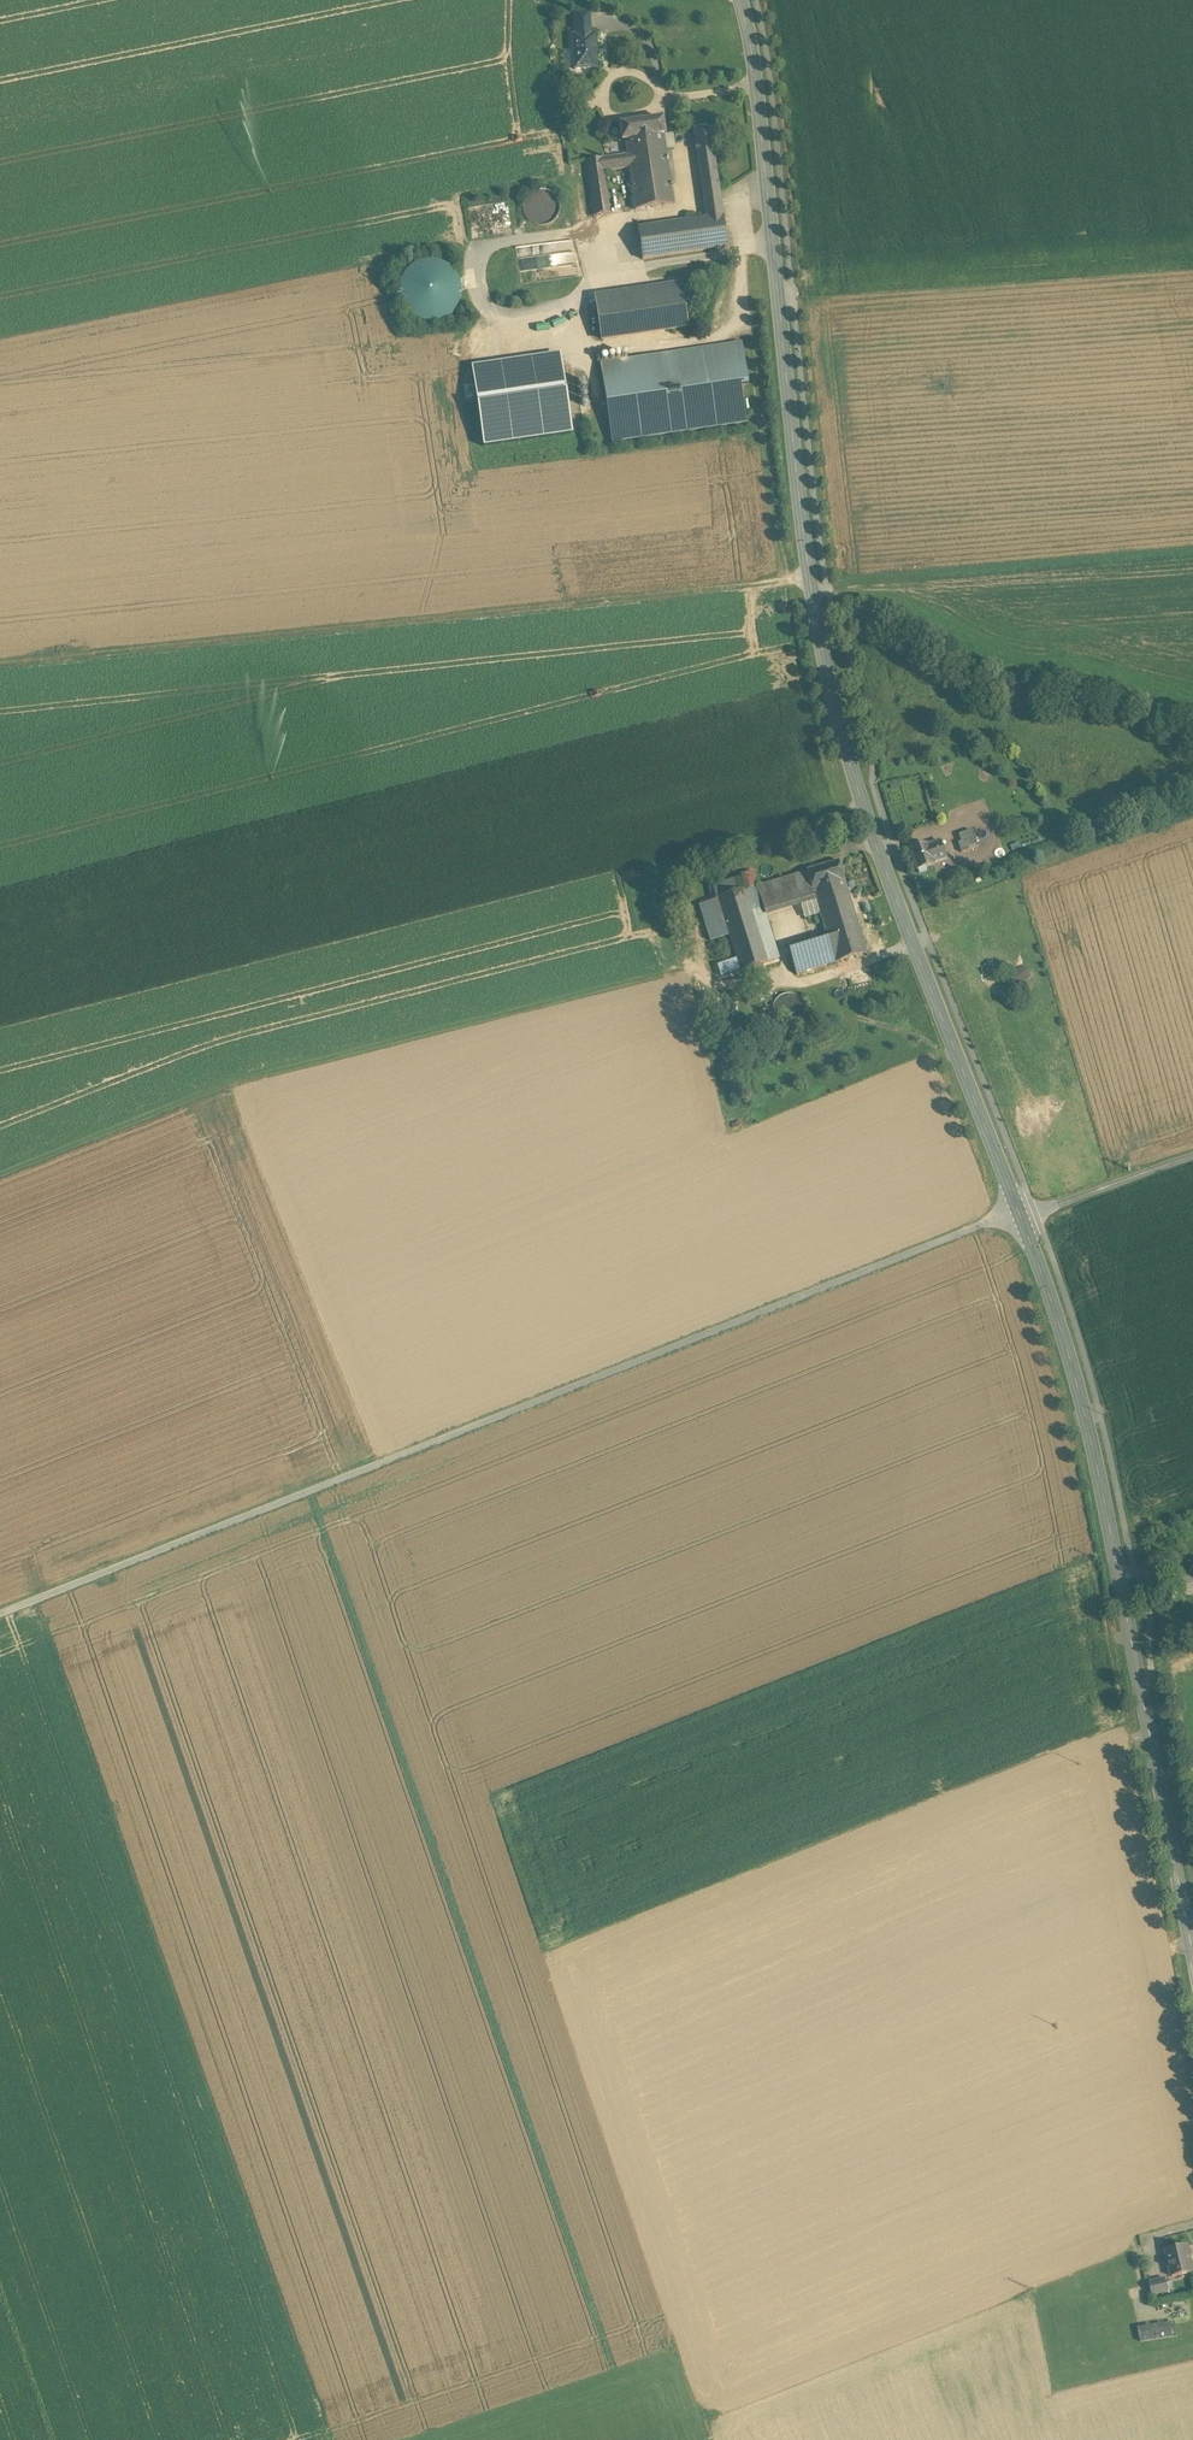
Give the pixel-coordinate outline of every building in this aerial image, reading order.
[(575,14),(576,28),(591,27),(590,13),(575,14)] [(595,34),(591,35),(591,27),(576,28),(577,36),(572,36),(574,70),(598,68),(595,34)] [(626,141),(664,135),(666,135),(663,119),(620,125),(622,141),(626,141)] [(711,128),(694,130),(698,154),(714,152),(711,128)] [(664,135),(626,141),(628,155),(630,168),(668,163),(664,135)] [(714,152),(698,154),(704,201),(721,198),(714,152)] [(628,155),(589,161),(597,216),(610,214),(604,172),(630,168),(628,155)] [(668,163),(630,168),(636,211),(674,205),(668,163)] [(558,215),(559,208),(557,201),(553,195),(547,191),(540,190),(533,192),(527,196),(523,202),(522,209),(523,216),(528,222),(534,226),(541,227),(548,225),(554,221),(558,215)] [(722,207),(705,209),(707,219),(723,217),(722,207)] [(639,229),(643,260),(728,247),(723,217),(707,219),(639,229)] [(515,246),(517,270),(554,267),(553,253),(568,251),(567,242),(515,246)] [(460,304),(463,295),(462,286),(459,277),(453,269),(446,264),(437,261),(427,261),(418,263),(410,268),(404,276),(401,284),(400,294),(402,303),(406,311),(413,318),(421,322),(431,323),(440,322),(449,318),(456,312),(460,304)] [(683,290),(639,297),(644,333),(688,327),(683,290)] [(639,297),(596,304),(602,340),(644,333),(639,297)] [(740,381),(747,380),(742,343),(734,344),(740,381)] [(734,344),(601,364),(613,443),(746,423),(741,387),(748,386),(747,380),(740,381),(734,344)] [(558,355),(508,357),(513,440),(563,437),(558,355)] [(474,446),(511,445),(508,362),(468,363),(470,404),(473,404),(474,446)] [(972,829),(959,834),(961,841),(958,842),(962,852),(978,846),(972,829)] [(940,841),(928,845),(927,844),(910,850),(917,869),(934,863),(934,862),(946,857),(940,841)] [(807,871),(815,897),(818,906),(849,897),(844,881),(845,881),(839,861),(807,871)] [(815,897),(807,871),(794,876),(801,901),(815,897)] [(753,874),(741,877),(744,888),(749,886),(750,889),(757,887),(753,874)] [(794,876),(757,887),(765,912),(800,901),(801,901),(794,876)] [(741,877),(714,886),(718,899),(745,890),(744,888),(741,877)] [(749,886),(744,888),(745,890),(718,899),(729,935),(740,971),(779,958),(765,912),(757,887),(750,889),(749,886)] [(801,901),(800,901),(805,919),(821,914),(818,906),(815,897),(801,901)] [(849,897),(818,906),(821,914),(829,939),(829,940),(836,962),(866,952),(849,897)] [(718,899),(705,903),(717,939),(729,935),(718,899)] [(711,941),(717,939),(705,903),(699,905),(711,941)] [(821,942),(829,940),(829,939),(790,951),(791,955),(822,945),(821,942)] [(829,940),(821,942),(822,945),(791,955),(789,955),(794,974),(836,962),(829,940)] [(1023,967),(1004,982),(1011,991),(1030,976),(1023,967)] [(805,1017),(806,1010),(805,1004),(801,999),(795,995),(789,994),(783,995),(777,999),(774,1004),(773,1011),(774,1017),(778,1022),(783,1026),(789,1027),(796,1026),(801,1022),(805,1017)] [(1167,2249),(1173,2277),(1192,2272),(1192,2268),(1188,2245),(1167,2249)] [(1166,2278),(1150,2282),(1153,2295),(1169,2291),(1166,2278)] [(1178,2335),(1175,2320),(1142,2325),(1144,2340),(1178,2335)]
